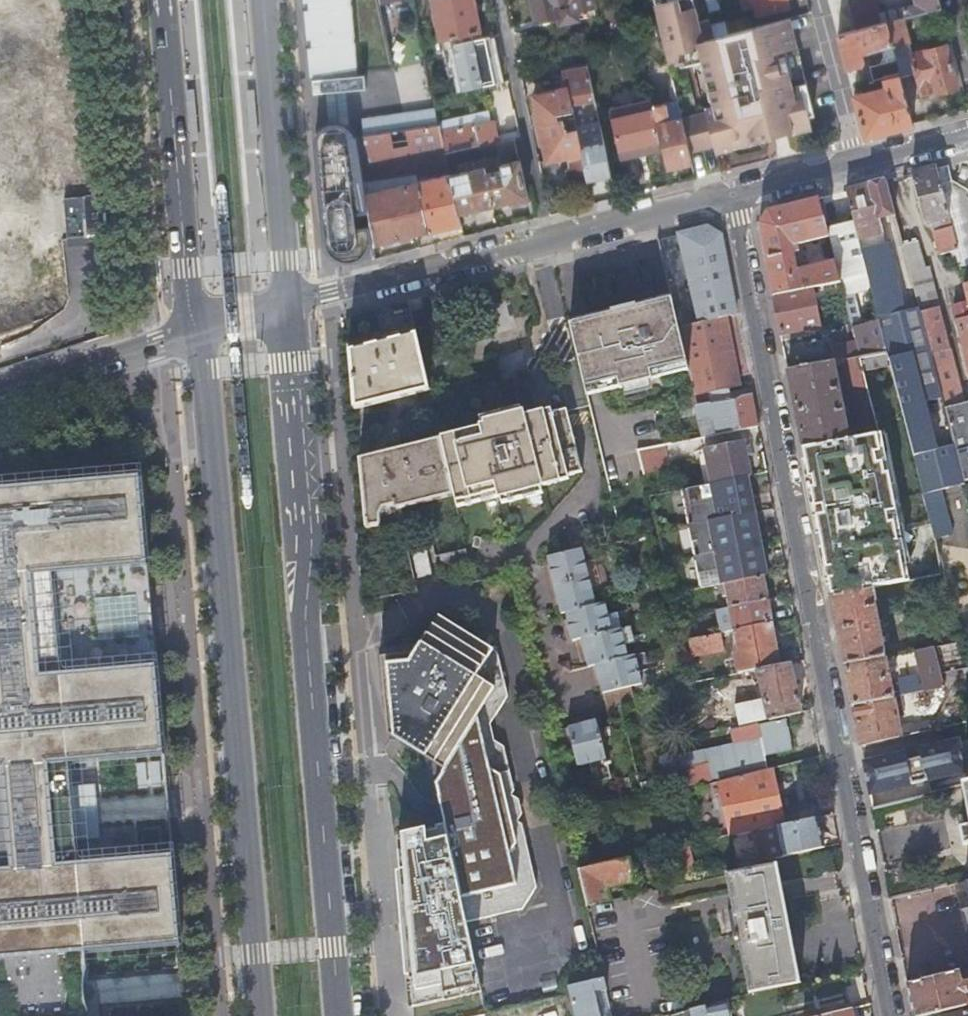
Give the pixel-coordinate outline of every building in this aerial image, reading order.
[(331,90),(367,86),(366,73),(365,73),(365,71),(395,69),(379,4),(378,0),(308,0),(312,50),(315,50),(318,77),(314,78),(315,92),(331,90)] [(481,38),(474,0),(433,0),(436,16),(431,17),(433,25),(438,24),(441,37),(462,33),(464,42),(481,38)] [(537,18),(534,19),(536,27),(560,22),(560,24),(579,20),(576,9),(594,5),(592,0),(533,0),(537,18)] [(728,35),(714,38),(710,26),(709,20),(699,23),(693,0),(669,0),(660,2),(656,9),(669,62),(678,60),(680,67),(696,63),(713,69),(721,102),(706,105),(707,110),(682,116),(678,100),(653,106),(657,126),(662,149),(667,168),(693,162),(690,150),(716,143),(718,150),(753,142),(753,139),(794,129),(795,131),(808,127),(813,120),(811,114),(816,113),(791,18),(748,29),(728,35)] [(743,10),(744,9),(744,8),(754,6),(757,17),(791,8),(789,0),(740,0),(743,10)] [(857,29),(871,25),(885,22),(878,0),(861,0),(850,3),(857,29)] [(906,16),(941,7),(940,0),(916,0),(917,3),(903,7),(905,16),(906,16)] [(903,17),(887,21),(894,46),(901,74),(916,71),(921,92),(937,88),(938,92),(957,87),(946,44),(912,53),(903,17)] [(417,20),(418,28),(426,26),(425,18),(417,20)] [(746,18),(726,23),(728,35),(748,29),(746,18)] [(857,29),(839,34),(848,67),(864,63),(866,60),(864,51),(883,46),(885,55),(876,58),(878,63),(872,64),(870,65),(874,79),(875,79),(876,83),(887,80),(888,85),(855,94),(866,134),(914,122),(912,115),(901,75),(901,74),(894,46),(887,21),(886,21),(885,22),(871,25),(857,29)] [(725,22),(710,26),(714,38),(728,35),(726,23),(725,22)] [(561,76),(564,75),(588,70),(588,67),(587,65),(560,71),(561,76)] [(595,100),(588,70),(564,75),(567,90),(555,93),(533,97),(537,113),(533,114),(536,127),(538,126),(574,118),(571,105),(595,100)] [(552,78),(555,93),(567,90),(564,75),(561,76),(552,78)] [(590,118),(598,116),(596,105),(595,100),(571,105),(574,118),(584,166),(599,162),(590,118)] [(657,126),(653,106),(651,100),(610,109),(620,158),(662,149),(657,126)] [(438,121),(435,107),(383,115),(386,131),(390,131),(406,129),(408,128),(411,128),(439,124),(438,121)] [(457,213),(458,213),(510,200),(510,202),(528,198),(532,197),(530,187),(526,188),(515,137),(519,136),(517,130),(498,134),(495,119),(491,120),(489,111),(438,121),(439,124),(450,175),(449,175),(453,194),(457,213)] [(386,131),(383,115),(369,117),(372,134),(386,131)] [(360,119),(363,135),(372,134),(369,117),(360,119)] [(538,126),(536,127),(539,143),(543,142),(546,160),(571,155),(574,167),(567,168),(570,186),(588,183),(587,178),(584,166),(574,118),(538,126)] [(314,140),(323,239),(323,241),(324,245),(327,251),(331,256),(338,260),(343,262),(349,262),(357,260),(363,257),(368,251),(371,246),(372,242),(373,241),(365,194),(363,180),(355,136),(353,132),(350,127),(345,124),(337,121),(330,121),(322,125),(317,132),(314,140)] [(355,136),(363,180),(416,172),(417,181),(365,194),(373,241),(374,243),(406,235),(428,229),(429,232),(430,237),(439,235),(438,230),(445,228),(461,224),(458,213),(457,213),(453,194),(449,175),(450,175),(439,124),(411,128),(413,144),(408,145),(392,147),(390,131),(386,131),(372,134),(363,135),(355,136)] [(601,174),(599,162),(584,166),(587,178),(601,174)] [(948,167),(938,170),(963,267),(967,266),(967,190),(952,181),(948,167)] [(963,267),(938,170),(925,173),(912,176),(925,225),(933,223),(940,255),(951,252),(956,269),(963,267)] [(866,188),(846,193),(854,222),(855,224),(861,251),(887,244),(880,219),(895,215),(886,183),(866,188)] [(84,198),(85,238),(111,238),(109,197),(84,198)] [(758,225),(772,296),(814,289),(841,284),(835,262),(815,267),(813,261),(802,264),(799,252),(805,250),(803,244),(829,237),(827,231),(826,229),(819,199),(793,206),(767,212),(758,225)] [(861,251),(855,224),(841,228),(827,231),(829,237),(835,262),(841,284),(844,298),(872,292),(870,285),(861,251)] [(708,228),(679,235),(697,310),(700,323),(727,317),(736,315),(720,234),(708,228)] [(674,236),(659,240),(665,264),(680,260),(674,236)] [(965,483),(967,482),(967,404),(964,405),(938,308),(940,307),(929,267),(926,268),(918,242),(903,246),(919,308),(945,407),(965,483)] [(861,251),(870,285),(897,277),(888,244),(887,244),(861,251)] [(880,322),(880,323),(888,353),(911,445),(912,445),(917,465),(916,465),(934,536),(953,531),(944,493),(966,486),(965,483),(945,407),(919,308),(906,311),(897,277),(870,285),(872,292),(880,322)] [(967,286),(964,287),(967,301),(953,305),(967,361),(967,286)] [(772,296),(780,336),(820,328),(814,289),(772,296)] [(616,379),(618,388),(654,380),(652,371),(688,363),(679,328),(673,298),(569,322),(584,387),(616,379)] [(686,313),(689,326),(700,323),(697,310),(686,313)] [(688,363),(690,372),(695,396),(741,386),(727,317),(700,323),(689,326),(679,328),(688,363)] [(880,322),(852,329),(856,344),(860,358),(888,353),(880,323),(880,322)] [(355,410),(429,391),(415,332),(382,340),(349,348),(355,410)] [(830,348),(834,363),(842,361),(860,358),(856,344),(830,348)] [(850,440),(802,449),(817,526),(852,518),(898,508),(889,472),(884,452),(911,445),(888,353),(860,358),(879,435),(863,438),(850,440)] [(860,358),(842,361),(863,438),(879,435),(860,358)] [(652,371),(654,380),(690,372),(688,363),(652,371)] [(834,363),(787,372),(802,449),(850,440),(834,363)] [(584,387),(586,396),(618,388),(616,379),(584,387)] [(716,436),(758,427),(752,395),(729,399),(729,402),(710,406),(716,436)] [(453,496),(455,504),(498,493),(500,500),(542,489),(541,483),(581,472),(567,412),(524,422),(522,413),(481,423),(483,432),(441,442),(453,496)] [(747,476),(750,475),(743,439),(704,448),(711,483),(747,476)] [(453,496),(441,442),(440,440),(360,460),(366,529),(380,527),(379,516),(382,508),(393,506),(394,511),(453,496)] [(884,452),(889,472),(916,465),(917,465),(912,445),(911,445),(884,452)] [(662,447),(638,452),(644,476),(667,471),(662,447)] [(711,484),(681,490),(701,589),(720,585),(761,576),(767,575),(747,476),(711,483),(711,484)] [(86,953),(181,945),(173,855),(78,863),(69,764),(164,755),(156,666),(147,566),(139,477),(109,479),(0,488),(0,960),(86,953)] [(852,518),(817,526),(830,594),(871,586),(871,587),(944,574),(937,545),(862,561),(852,518)] [(407,550),(432,544),(427,520),(402,525),(407,550)] [(567,613),(574,641),(583,639),(589,667),(597,665),(603,692),(642,683),(639,670),(658,666),(657,660),(648,662),(645,652),(628,656),(625,646),(643,641),(641,635),(633,637),(630,627),(621,629),(619,619),(627,617),(626,611),(608,616),(604,602),(597,604),(593,591),(611,587),(610,581),(601,583),(597,565),(606,563),(604,557),(586,561),(583,548),(549,556),(558,595),(561,606),(563,614),(567,613)] [(429,549),(412,552),(417,576),(434,573),(429,549)] [(442,571),(469,564),(466,549),(439,555),(442,571)] [(730,607),(766,599),(761,576),(720,585),(723,597),(727,596),(730,607)] [(949,581),(957,613),(967,610),(967,594),(963,578),(949,581)] [(871,586),(830,594),(844,664),(884,656),(873,602),(874,602),(871,587),(871,586)] [(734,629),(770,622),(766,599),(730,607),(725,607),(729,630),(734,629)] [(569,642),(574,641),(567,613),(563,614),(569,642)] [(444,825),(465,922),(523,908),(538,886),(523,824),(512,816),(509,800),(516,790),(510,770),(495,741),(491,724),(508,696),(499,651),(450,622),(417,644),(383,649),(397,734),(432,761),(444,825)] [(741,672),(779,665),(770,622),(734,629),(739,651),(734,652),(738,673),(741,672)] [(720,632),(689,638),(692,654),(723,648),(720,632)] [(583,639),(574,641),(581,669),(589,667),(583,639)] [(934,646),(940,673),(967,667),(961,641),(934,646)] [(884,656),(844,664),(851,704),(893,696),(943,686),(940,673),(934,646),(916,650),(923,676),(900,681),(900,686),(891,688),(886,665),(884,656)] [(789,663),(779,665),(741,672),(743,680),(759,676),(768,719),(801,712),(789,663)] [(896,663),(886,665),(891,688),(900,686),(900,681),(896,663)] [(597,665),(589,667),(596,694),(603,692),(597,665)] [(851,704),(859,745),(937,728),(936,722),(900,730),(893,696),(851,704)] [(734,704),(738,724),(766,718),(761,698),(734,704)] [(573,726),(597,720),(594,703),(569,709),(573,726)] [(733,742),(671,756),(674,771),(705,764),(709,781),(767,767),(764,755),(792,749),(785,717),(755,724),(758,736),(733,742)] [(568,728),(573,751),(577,767),(590,764),(595,783),(601,782),(598,772),(609,770),(597,720),(573,726),(568,728)] [(872,806),(961,785),(967,783),(967,720),(954,723),(954,724),(937,728),(859,745),(872,806)] [(733,742),(758,736),(755,724),(730,729),(733,742)] [(556,756),(573,751),(568,728),(551,731),(556,756)] [(783,825),(771,769),(719,781),(731,836),(752,831),(780,825),(783,825)] [(961,785),(967,811),(957,814),(963,840),(967,839),(967,783),(961,785)] [(883,826),(911,822),(909,807),(880,812),(883,826)] [(780,825),(786,856),(823,848),(817,817),(783,825),(780,825)] [(786,856),(780,825),(752,831),(759,862),(786,856)] [(695,877),(687,845),(677,848),(679,860),(684,879),(695,877)] [(677,848),(664,850),(667,863),(679,860),(677,848)] [(583,894),(586,906),(608,901),(606,886),(634,879),(630,858),(578,869),(583,894)] [(776,864),(726,873),(732,903),(733,909),(728,910),(735,949),(740,948),(749,993),(799,983),(781,893),(776,864)] [(955,882),(960,908),(967,906),(967,879),(955,882)] [(0,960),(0,1001),(1,1015),(91,1015),(86,953),(0,960)] [(905,983),(913,1015),(919,1015),(967,1004),(967,980),(962,982),(959,970),(905,983)] [(574,1015),(601,1015),(600,1012),(610,1010),(603,978),(567,986),(569,994),(574,1015)] [(725,1002),(671,1015),(728,1015),(725,1002)]
